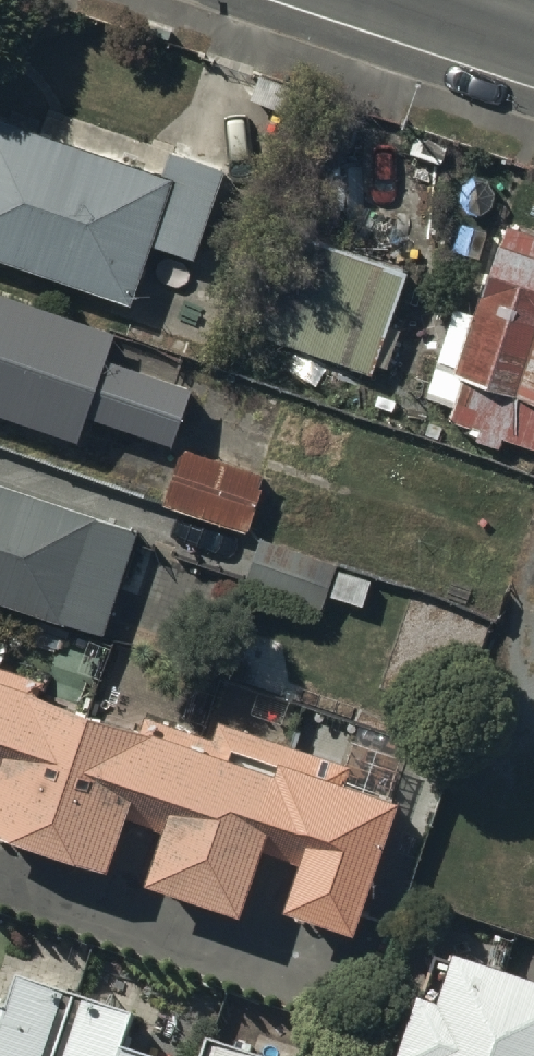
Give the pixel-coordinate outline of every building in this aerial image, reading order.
[(0,127),(0,267),(134,312),(154,253),(195,266),(225,177),(173,160),(165,182),(0,127)] [(508,230),(506,229),(476,320),(453,312),(423,402),(453,412),(449,426),(470,433),(467,440),(500,454),(505,442),(533,455),(533,239),(508,230)] [(245,335),(250,337),(374,380),(377,371),(387,374),(401,335),(387,331),(404,283),(282,237),(245,335)] [(80,452),(89,426),(173,455),(194,392),(108,363),(116,338),(0,298),(0,423),(80,452)] [(266,480),(183,451),(164,512),(248,538),(266,480)] [(0,489),(0,608),(104,643),(138,536),(0,489)] [(338,568),(259,542),(246,587),(323,613),(338,568)] [(35,702),(41,688),(0,673),(0,758),(5,760),(0,775),(0,847),(106,884),(133,806),(170,819),(144,892),(241,926),(271,842),(296,851),(270,926),(359,958),(416,793),(221,721),(213,743),(148,719),(140,738),(35,702)] [(447,925),(429,978),(412,972),(388,1039),(408,1046),(404,1055),(533,1055),(533,957),(447,925)] [(157,1052),(168,1016),(0,963),(0,1055),(170,1055),(157,1052)] [(191,1035),(184,1055),(259,1055),(191,1035)]
